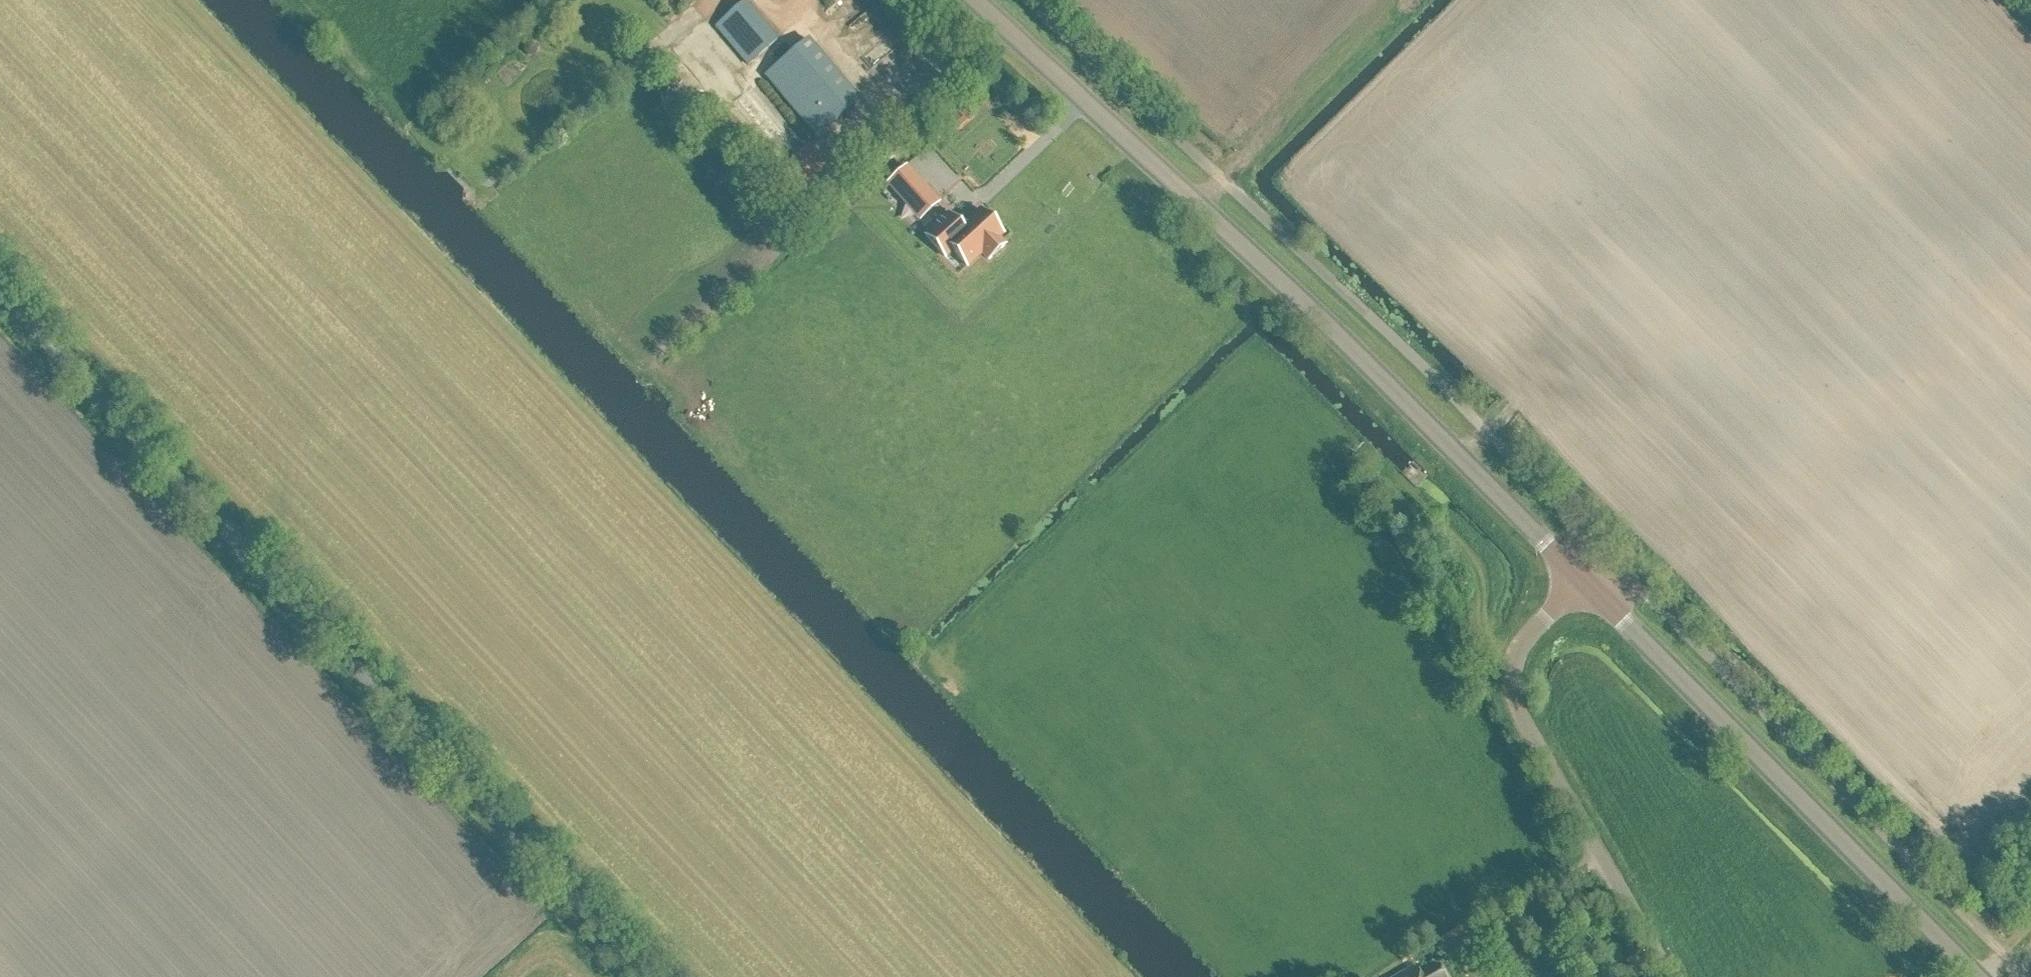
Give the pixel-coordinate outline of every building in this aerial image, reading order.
[(748,65),(777,40),(744,2),(715,28),(748,65)] [(816,138),(858,102),(806,41),(764,77),(816,138)] [(532,45),(527,45),(524,49),(524,55),(527,58),(532,57),(535,54),(535,48),(532,45)] [(1025,219),(1041,202),(1037,198),(1039,196),(1021,176),(983,211),(1001,230),(1019,213),(1025,219)] [(918,223),(939,204),(922,186),(902,205),(918,223)] [(980,211),(961,229),(949,216),(925,237),(944,258),(951,251),(966,268),(981,254),(988,261),(1004,247),(997,239),(1002,235),(980,211)] [(1439,966),(1423,976),(1417,967),(1400,976),(1446,976),(1439,966)]
